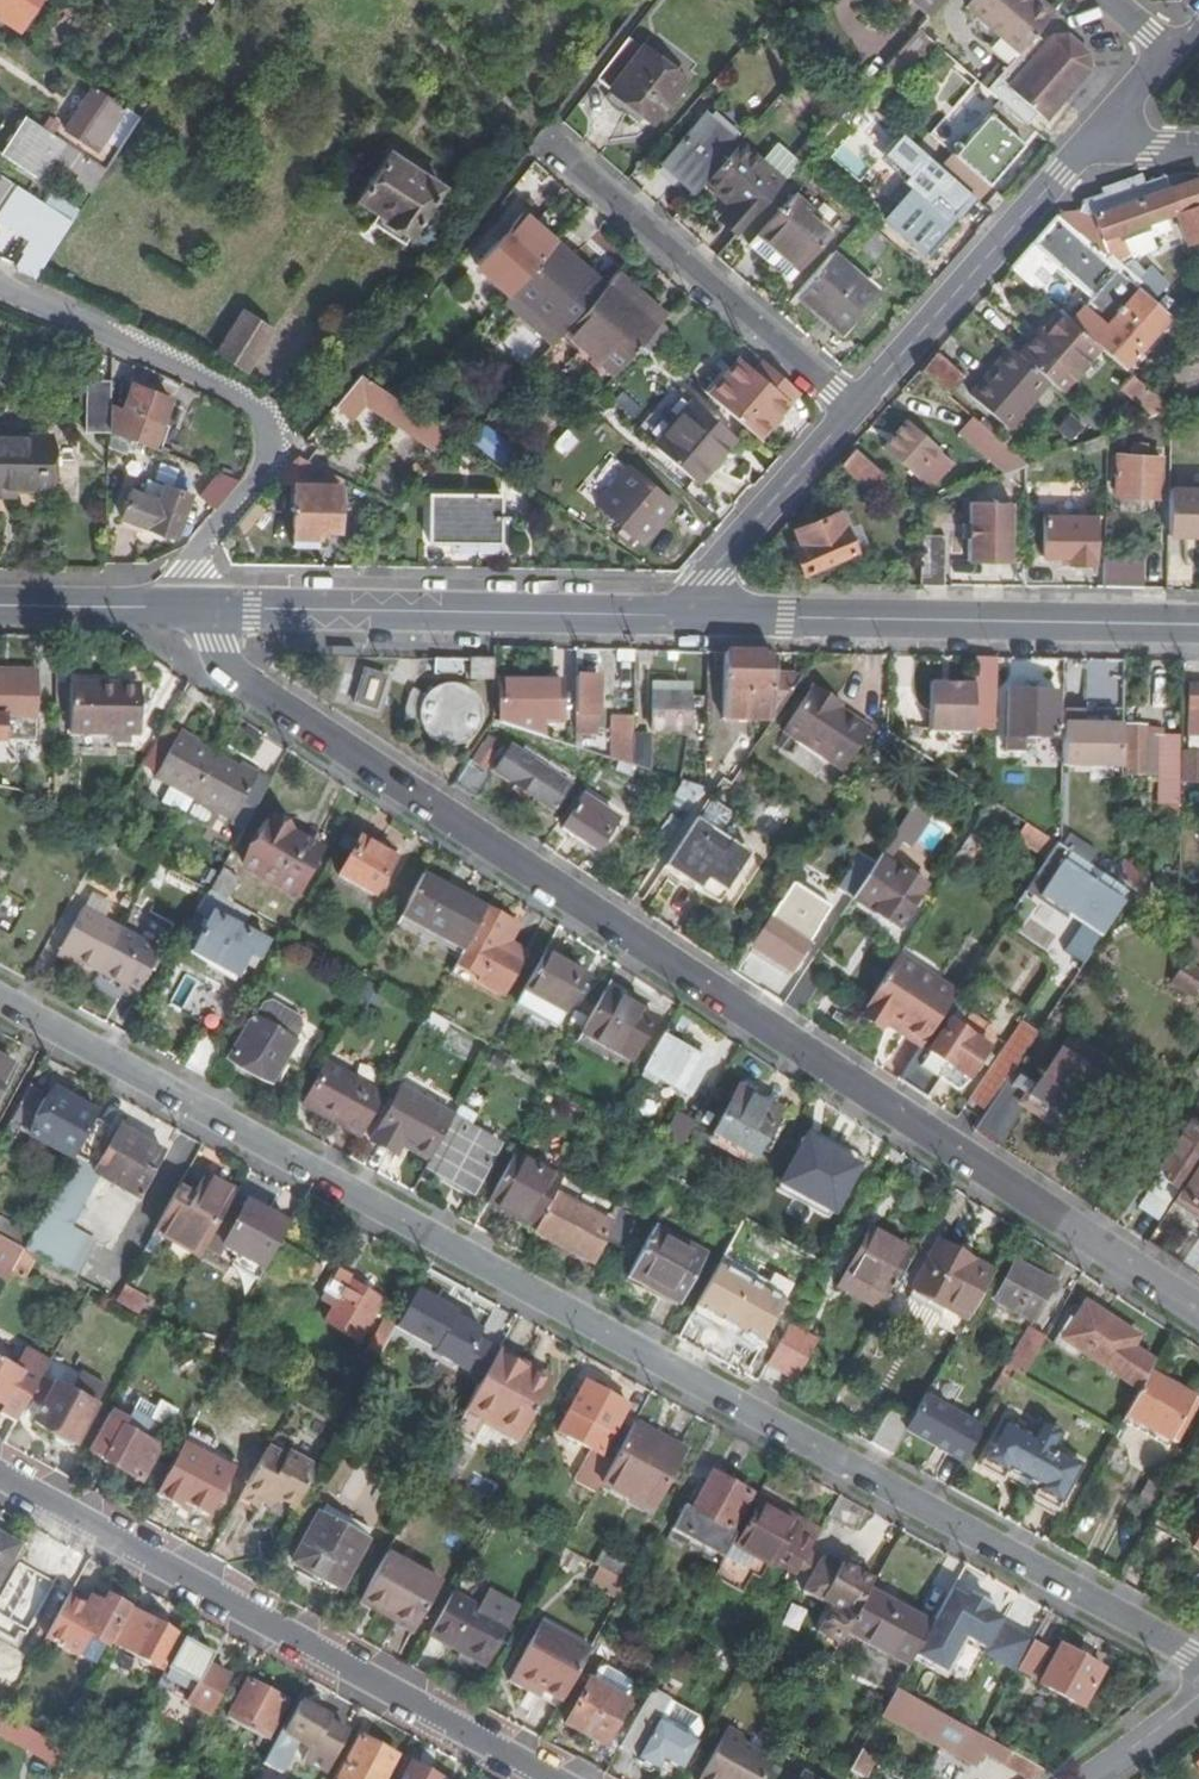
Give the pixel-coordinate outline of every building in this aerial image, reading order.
[(41,0),(0,0),(0,12),(3,14),(0,18),(21,31),(41,0)] [(903,8),(923,26),(945,0),(911,0),(903,8)] [(1021,50),(1035,35),(1054,13),(1038,0),(975,0),(970,6),(1021,50)] [(70,3),(61,18),(71,25),(81,10),(70,3)] [(1021,50),(988,89),(1028,124),(1039,112),(1046,117),(1090,70),(1089,55),(1068,36),(1052,37),(1045,43),(1035,35),(1021,50)] [(686,80),(630,37),(597,80),(653,123),(686,80)] [(989,184),(1036,131),(1028,124),(988,89),(977,80),(970,87),(995,109),(955,154),(989,184)] [(125,107),(94,87),(67,130),(98,150),(125,107)] [(107,169),(26,115),(1,152),(39,177),(53,156),(81,174),(76,182),(92,192),(107,169)] [(663,164),(696,195),(716,172),(740,145),(707,115),(663,164)] [(961,208),(973,196),(903,135),(895,143),(923,168),(910,182),(916,187),(887,219),(924,252),(962,210),(961,208)] [(761,158),(785,178),(799,162),(774,142),(761,158)] [(784,183),(740,145),(716,172),(743,196),(734,206),(751,221),(784,183)] [(390,154),(360,199),(388,217),(386,220),(410,236),(441,188),(390,154)] [(1056,217),(1151,301),(1161,288),(1142,273),(1139,268),(1127,257),(1123,248),(1134,245),(1135,248),(1152,243),(1149,235),(1169,229),(1165,217),(1175,214),(1184,243),(1198,239),(1198,179),(1198,177),(1183,182),(1180,174),(1164,175),(1143,182),(1140,174),(1100,187),(1101,192),(1082,199),(1081,203),(1077,210),(1064,211),(1062,210),(1056,217)] [(0,180),(0,204),(12,185),(1,178),(0,180)] [(754,240),(773,257),(778,251),(799,269),(830,233),(808,215),(812,210),(793,194),(754,240)] [(35,279),(72,222),(55,211),(19,265),(16,270),(35,279)] [(515,289),(557,242),(524,214),(478,266),(510,295),(515,289)] [(1151,301),(1056,217),(1054,215),(1013,263),(1008,268),(1035,290),(1056,267),(1091,298),(1083,307),(1104,325),(1092,339),(1100,347),(1113,358),(1123,367),(1168,316),(1151,301)] [(607,285),(557,242),(515,289),(564,333),(565,333),(607,285)] [(834,253),(799,293),(843,332),(878,291),(834,253)] [(607,285),(565,333),(614,375),(647,339),(660,325),(624,294),(626,291),(613,279),(607,285)] [(1023,359),(1049,382),(1060,391),(1100,347),(1092,339),(1056,309),(1039,329),(1044,335),(1023,359)] [(245,314),(220,353),(247,370),(272,331),(245,314)] [(1009,427),(1049,382),(1023,359),(1010,347),(970,393),(1009,427)] [(960,376),(934,354),(920,370),(945,393),(960,376)] [(122,399),(136,366),(113,356),(112,382),(111,395),(122,399)] [(1123,367),(1113,358),(1106,367),(1122,381),(1130,373),(1123,367)] [(801,394),(767,364),(728,407),(761,437),(801,394)] [(1143,384),(1130,373),(1122,381),(1118,387),(1136,403),(1148,388),(1143,384)] [(410,407),(361,375),(336,405),(352,418),(365,403),(434,448),(446,431),(410,407)] [(111,430),(111,417),(111,395),(112,382),(89,382),(88,430),(111,430)] [(134,425),(111,417),(111,430),(159,449),(168,428),(161,425),(172,399),(132,383),(127,396),(139,401),(133,414),(138,416),(134,425)] [(1169,407),(1148,388),(1136,403),(1149,415),(1169,407)] [(693,400),(653,444),(696,483),(736,438),(693,400)] [(1026,464),(971,415),(954,435),(999,475),(1026,464)] [(945,458),(904,423),(884,448),(923,482),(931,488),(951,463),(945,458)] [(39,488),(40,435),(17,435),(17,429),(0,429),(0,487),(39,488)] [(52,435),(40,435),(39,488),(51,489),(52,435)] [(853,447),(838,464),(870,491),(883,474),(853,447)] [(1161,458),(1116,457),(1114,495),(1161,496),(1161,458)] [(293,458),(274,481),(293,481),(293,539),(321,540),(321,532),(339,532),(339,485),(318,485),(324,473),(293,458)] [(629,467),(598,503),(643,542),(674,507),(629,467)] [(217,507),(239,481),(220,473),(202,494),(217,507)] [(177,536),(190,495),(165,487),(160,501),(133,491),(123,518),(177,536)] [(1169,488),(1168,514),(1168,532),(1198,533),(1198,489),(1169,488)] [(503,494),(431,493),(430,544),(503,545),(503,494)] [(969,501),(968,523),(968,536),(968,560),(1009,561),(1011,501),(969,501)] [(800,546),(793,549),(804,573),(856,551),(846,525),(844,526),(837,511),(794,531),(800,546)] [(1168,549),(1168,532),(1168,514),(1151,514),(1151,549),(1168,549)] [(1094,516),(1042,516),(1042,557),(1068,557),(1068,562),(1094,562),(1094,516)] [(924,559),(943,559),(944,537),(925,537),(924,559)] [(722,719),(771,720),(798,679),(798,675),(776,674),(776,662),(767,654),(723,653),(722,719)] [(460,658),(432,658),(432,672),(460,673),(460,658)] [(972,708),(991,709),(992,658),(973,658),(973,685),(972,708)] [(493,659),(469,659),(470,679),(493,679),(493,659)] [(1121,684),(1122,661),(1103,660),(1103,671),(1114,671),(1113,684),(1121,684)] [(386,679),(365,671),(354,706),(375,713),(386,679)] [(1,744),(2,720),(34,720),(34,683),(5,682),(6,674),(0,674),(0,744),(1,744)] [(35,675),(6,674),(5,682),(34,683),(35,675)] [(575,678),(574,730),(593,730),(593,717),(597,717),(598,678),(575,678)] [(500,702),(500,725),(548,740),(548,722),(561,722),(561,681),(540,681),(539,702),(500,702)] [(972,708),(973,685),(929,685),(928,733),(972,734),(972,721),(972,708)] [(418,715),(418,720),(418,721),(419,727),(422,733),(426,738),(430,742),(436,745),(442,747),(448,748),(454,747),(460,745),(466,742),(470,739),(474,734),(477,728),(479,722),(479,713),(478,706),(475,701),(468,693),(463,689),(458,687),(452,686),(446,686),(440,687),(434,689),(429,693),(424,697),(421,702),(419,708),(418,715)] [(1189,686),(1188,736),(1198,736),(1198,686),(1189,686)] [(143,742),(144,699),(111,698),(110,689),(70,688),(69,741),(143,742)] [(145,689),(110,689),(111,698),(144,699),(145,689)] [(811,690),(782,735),(841,774),(866,734),(827,710),(831,703),(811,690)] [(651,694),(650,731),(689,732),(690,694),(651,694)] [(1055,694),(1006,694),(1005,754),(1023,754),(1023,738),(1055,738),(1055,694)] [(991,709),(972,708),(972,721),(991,721),(991,709)] [(1082,715),(1062,715),(1061,767),(1095,768),(1119,768),(1120,730),(1082,730),(1082,715)] [(1144,727),(1123,727),(1123,773),(1156,773),(1155,804),(1163,804),(1163,815),(1174,815),(1176,738),(1144,738),(1144,727)] [(192,803),(217,759),(196,747),(198,743),(179,733),(153,782),(168,790),(192,803)] [(465,764),(490,779),(494,773),(550,810),(565,789),(544,775),(548,769),(534,758),(529,765),(484,735),(465,764)] [(631,765),(647,770),(647,750),(632,745),(631,765)] [(1180,751),(1181,782),(1198,782),(1198,750),(1180,751)] [(217,759),(192,803),(230,825),(258,777),(241,768),(239,771),(217,759)] [(452,783),(477,799),(490,779),(465,764),(452,783)] [(1119,768),(1095,768),(1095,781),(1119,781),(1119,768)] [(685,813),(695,797),(680,788),(670,803),(685,813)] [(192,803),(168,790),(159,807),(182,820),(192,803)] [(615,820),(578,795),(557,827),(594,851),(615,820)] [(707,800),(663,867),(716,901),(746,856),(707,830),(720,809),(707,800)] [(930,818),(912,806),(885,846),(851,899),(897,928),(925,887),(887,862),(900,843),(909,848),(930,818)] [(1046,856),(1055,843),(1027,824),(1018,838),(1046,856)] [(310,852),(268,828),(265,827),(243,868),(294,895),(317,856),(310,852)] [(281,829),(268,828),(310,852),(313,846),(281,829)] [(1112,830),(1097,830),(1096,842),(1112,842),(1112,830)] [(1081,843),(1060,836),(1060,845),(1075,855),(1081,843)] [(851,899),(885,846),(871,837),(829,901),(843,911),(851,899)] [(339,879),(372,899),(393,861),(359,842),(339,879)] [(1121,885),(1117,882),(1075,855),(1060,845),(1055,843),(1046,856),(1025,888),(1101,937),(1131,891),(1121,885)] [(1131,891),(1161,910),(1168,900),(1150,889),(1152,885),(1121,865),(1121,885),(1131,891)] [(238,881),(223,872),(210,894),(221,900),(227,903),(238,881)] [(483,912),(423,876),(400,918),(462,952),(483,912)] [(213,916),(221,900),(210,894),(199,915),(209,921),(189,957),(235,983),(259,941),(213,916)] [(777,903),(749,946),(790,972),(825,917),(787,894),(780,905),(777,903)] [(133,1001),(159,953),(83,911),(57,958),(133,1001)] [(462,952),(454,965),(474,976),(471,983),(496,997),(516,957),(491,944),(502,922),(483,912),(462,952)] [(512,928),(502,922),(491,944),(516,957),(519,952),(504,944),(512,928)] [(542,956),(522,993),(563,1015),(583,979),(542,956)] [(926,1041),(955,996),(896,957),(862,1009),(885,1024),(890,1017),(926,1041)] [(827,969),(812,959),(784,1003),(799,1013),(827,969)] [(1172,983),(1191,997),(1198,986),(1198,974),(1186,964),(1172,983)] [(365,981),(352,1005),(363,1011),(376,987),(365,981)] [(174,1001),(205,1025),(220,1006),(189,982),(174,1001)] [(522,993),(513,1008),(555,1031),(563,1015),(522,993)] [(601,994),(578,1036),(628,1062),(650,1021),(601,994)] [(301,1027),(300,1018),(272,1003),(263,1007),(234,1062),(270,1081),(301,1027)] [(900,1079),(923,1095),(934,1078),(958,1092),(996,1034),(970,1016),(960,1032),(946,1022),(925,1055),(919,1051),(900,1079)] [(1033,1087),(1012,1072),(975,1129),(999,1145),(1024,1107),(1065,1135),(1113,1069),(1069,1038),(1033,1087)] [(658,1040),(640,1072),(685,1097),(702,1065),(658,1040)] [(0,1062),(0,1087),(10,1068),(0,1062)] [(328,1065),(309,1100),(347,1122),(343,1128),(361,1138),(384,1095),(328,1065)] [(7,1129),(56,1156),(71,1164),(94,1123),(97,1116),(53,1092),(49,1099),(37,1120),(30,1117),(42,1095),(30,1088),(7,1129)] [(431,1163),(454,1120),(402,1090),(372,1144),(396,1157),(402,1147),(431,1163)] [(749,1107),(754,1100),(738,1091),(734,1098),(749,1107)] [(49,1099),(42,1095),(30,1117),(37,1120),(49,1099)] [(749,1107),(734,1098),(713,1138),(756,1162),(782,1116),(754,1100),(749,1107)] [(347,1122),(309,1100),(306,1106),(343,1128),(347,1122)] [(676,1112),(663,1138),(681,1147),(695,1121),(676,1112)] [(428,1168),(474,1194),(500,1147),(454,1120),(431,1163),(428,1168)] [(1198,1128),(1190,1122),(1159,1170),(1163,1172),(1138,1209),(1159,1224),(1175,1200),(1198,1162),(1198,1127),(1198,1128)] [(70,1167),(138,1204),(165,1154),(121,1130),(118,1136),(97,1173),(87,1168),(109,1131),(94,1123),(70,1167)] [(118,1136),(109,1131),(87,1168),(97,1173),(118,1136)] [(806,1143),(857,1171),(863,1160),(812,1132),(806,1143)] [(857,1171),(806,1143),(780,1190),(830,1218),(857,1171)] [(512,1155),(487,1200),(535,1228),(553,1195),(561,1182),(512,1155)] [(65,1176),(71,1164),(56,1156),(50,1168),(65,1176)] [(1175,1200),(1198,1216),(1198,1162),(1175,1200)] [(474,1194),(428,1168),(424,1175),(471,1200),(474,1194)] [(233,1193),(205,1178),(193,1199),(178,1191),(155,1232),(198,1256),(208,1239),(232,1195),(233,1193)] [(623,1255),(641,1221),(563,1178),(561,1182),(553,1195),(559,1198),(540,1235),(591,1265),(603,1244),(623,1255)] [(270,1217),(232,1195),(208,1239),(264,1271),(288,1227),(270,1217)] [(273,1211),(270,1217),(288,1227),(291,1222),(273,1211)] [(68,1229),(43,1215),(24,1251),(37,1259),(48,1265),(68,1229)] [(652,1232),(629,1275),(682,1305),(706,1261),(652,1232)] [(862,1288),(881,1299),(906,1254),(867,1233),(841,1281),(860,1291),(862,1288)] [(1196,1275),(1198,1270),(1198,1239),(1182,1266),(1196,1275)] [(912,1292),(933,1305),(937,1297),(970,1317),(992,1276),(939,1244),(912,1292)] [(13,1256),(0,1249),(0,1268),(5,1271),(13,1256)] [(24,1251),(12,1274),(25,1281),(37,1259),(24,1251)] [(994,1301),(1032,1322),(1052,1284),(1015,1264),(994,1301)] [(322,1269),(315,1265),(304,1283),(311,1287),(322,1269)] [(732,1274),(709,1315),(762,1344),(784,1302),(732,1274)] [(337,1275),(320,1304),(332,1311),(325,1323),(358,1343),(382,1301),(337,1275)] [(678,1311),(682,1305),(629,1275),(625,1282),(678,1311)] [(148,1297),(132,1289),(124,1303),(140,1311),(148,1297)] [(420,1293),(399,1329),(437,1351),(458,1314),(420,1293)] [(937,1297),(933,1305),(966,1324),(970,1317),(937,1297)] [(1059,1343),(1138,1394),(1148,1375),(1153,1366),(1127,1351),(1134,1340),(1083,1306),(1059,1343)] [(377,1339),(388,1346),(397,1328),(387,1323),(377,1339)] [(800,1382),(819,1338),(785,1324),(766,1368),(800,1382)] [(488,1368),(495,1356),(504,1340),(484,1329),(468,1357),(488,1368)] [(1015,1374),(1024,1379),(1045,1340),(1030,1332),(1009,1371),(1015,1374)] [(18,1423),(52,1361),(28,1348),(15,1371),(0,1363),(0,1414),(18,1423)] [(488,1368),(466,1409),(477,1416),(520,1438),(549,1385),(495,1356),(488,1368)] [(1001,1400),(1015,1374),(1009,1371),(1007,1370),(993,1396),(1001,1400)] [(1192,1399),(1148,1375),(1138,1394),(1125,1418),(1175,1444),(1189,1418),(1184,1415),(1192,1399)] [(35,1401),(46,1407),(56,1388),(46,1383),(35,1401)] [(558,1431),(598,1454),(624,1406),(583,1383),(558,1431)] [(97,1407),(92,1404),(82,1399),(57,1385),(56,1388),(46,1407),(37,1422),(55,1432),(55,1438),(71,1447),(77,1444),(97,1407)] [(87,1390),(82,1399),(92,1404),(96,1395),(87,1390)] [(972,1424),(925,1398),(907,1431),(965,1464),(990,1420),(978,1414),(972,1424)] [(116,1406),(93,1449),(109,1458),(107,1461),(143,1481),(181,1411),(162,1400),(158,1407),(143,1399),(133,1416),(116,1406)] [(1192,1399),(1184,1415),(1189,1418),(1196,1402),(1192,1399)] [(466,1409),(460,1420),(471,1427),(477,1416),(466,1409)] [(1005,1481),(1010,1472),(1041,1489),(1036,1499),(1059,1511),(1090,1451),(1064,1436),(1072,1420),(1050,1409),(1043,1424),(1015,1409),(983,1469),(1005,1481)] [(634,1423),(604,1477),(654,1507),(685,1451),(634,1423)] [(430,1474),(445,1482),(462,1450),(448,1441),(430,1474)] [(259,1507),(262,1501),(268,1492),(277,1498),(297,1509),(318,1470),(287,1453),(285,1457),(267,1448),(241,1497),(259,1507)] [(168,1494),(189,1507),(193,1502),(210,1512),(226,1483),(210,1473),(208,1477),(185,1464),(168,1494)] [(676,1527),(727,1557),(738,1536),(732,1533),(752,1496),(714,1474),(693,1510),(688,1508),(678,1525),(676,1527)] [(1169,1482),(1156,1475),(1149,1488),(1162,1496),(1169,1482)] [(268,1492),(262,1501),(272,1507),(277,1498),(268,1492)] [(369,1538),(367,1537),(372,1529),(328,1505),(323,1514),(321,1513),(295,1560),(324,1577),(320,1583),(338,1594),(369,1538)] [(497,1510),(488,1506),(478,1525),(486,1530),(497,1510)] [(808,1553),(815,1541),(802,1534),(807,1524),(794,1517),(789,1527),(760,1511),(743,1541),(740,1539),(717,1580),(740,1593),(751,1575),(755,1577),(765,1562),(772,1566),(776,1560),(797,1572),(808,1553)] [(5,1543),(9,1535),(0,1530),(0,1541),(5,1543)] [(0,1541),(0,1583),(18,1550),(5,1543),(0,1541)] [(446,1578),(390,1547),(366,1591),(421,1622),(446,1578)] [(605,1547),(595,1565),(629,1583),(638,1565),(605,1547)] [(839,1647),(847,1633),(870,1592),(876,1581),(843,1562),(839,1570),(822,1561),(803,1594),(822,1605),(823,1602),(833,1608),(819,1634),(839,1647)] [(74,1588),(49,1635),(98,1662),(127,1607),(107,1595),(103,1604),(74,1588)] [(933,1627),(916,1657),(945,1672),(966,1634),(973,1638),(989,1609),(954,1589),(933,1627)] [(418,1628),(421,1622),(366,1591),(363,1597),(418,1628)] [(933,1627),(870,1592),(847,1633),(910,1668),(916,1657),(933,1627)] [(507,1624),(451,1593),(428,1634),(484,1665),(507,1624)] [(131,1610),(111,1648),(162,1676),(182,1637),(131,1610)] [(1050,1647),(1037,1640),(1020,1669),(1034,1677),(1050,1647)] [(213,1716),(232,1679),(208,1667),(214,1655),(186,1641),(171,1671),(198,1685),(189,1703),(213,1716)] [(1063,1646),(1041,1684),(1084,1706),(1105,1668),(1063,1646)] [(556,1679),(514,1655),(497,1685),(530,1702),(538,1688),(549,1693),(556,1679)] [(605,1747),(617,1725),(630,1702),(590,1679),(564,1724),(605,1747)] [(250,1680),(230,1715),(268,1736),(286,1701),(250,1680)] [(898,1690),(883,1717),(974,1767),(983,1754),(1028,1778),(1030,1778),(1044,1771),(981,1736),(898,1690)] [(670,1701),(653,1691),(622,1748),(639,1758),(637,1760),(658,1770),(663,1761),(681,1770),(697,1742),(695,1740),(701,1729),(698,1718),(670,1702),(670,1701)] [(6,1717),(12,1705),(0,1698),(0,1713),(6,1717)] [(617,1725),(630,1731),(643,1709),(630,1702),(617,1725)] [(288,1733),(314,1748),(331,1718),(305,1704),(288,1733)] [(6,1717),(59,1746),(65,1735),(12,1705),(6,1717)] [(6,1717),(1,1728),(61,1763),(67,1751),(59,1746),(6,1717)] [(775,1754),(723,1730),(700,1778),(764,1778),(775,1754)] [(399,1756),(364,1736),(341,1778),(386,1778),(399,1756)] [(862,1778),(870,1778),(875,1757),(855,1752),(849,1776),(862,1778)] [(415,1763),(406,1778),(441,1778),(415,1763)]
